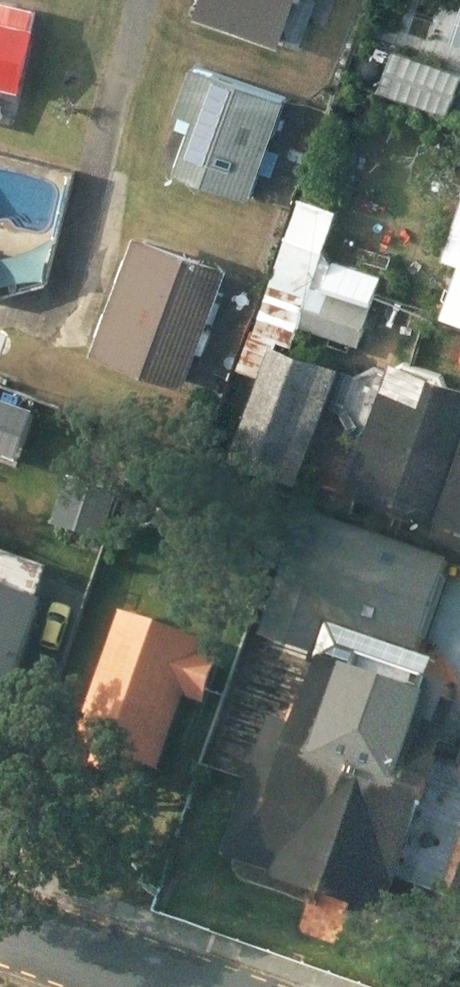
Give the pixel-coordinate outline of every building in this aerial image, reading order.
[(290,51),(308,0),(205,0),(198,20),(210,23),(273,45),(290,51)] [(0,3),(0,99),(2,90),(24,95),(44,13),(0,3)] [(392,97),(459,122),(459,75),(406,56),(392,97)] [(208,127),(189,181),(265,207),(299,107),(206,75),(190,120),(208,127)] [(450,263),(459,266),(459,232),(450,263)] [(150,239),(102,358),(193,394),(241,275),(150,239)] [(338,298),(327,336),(365,348),(376,310),(338,298)] [(280,348),(240,453),(309,478),(349,373),(280,348)] [(360,499),(459,535),(459,388),(453,385),(443,413),(396,395),(360,499)] [(317,519),(291,596),(344,613),(370,538),(317,519)] [(15,776),(65,624),(0,602),(0,771),(15,776)] [(136,606),(80,773),(165,801),(197,706),(216,712),(227,680),(207,674),(221,634),(136,606)] [(240,867),(399,926),(414,883),(433,891),(459,816),(459,778),(453,776),(459,756),(459,714),(424,702),(436,671),(430,653),(400,642),(385,651),(372,684),(341,673),(317,741),(289,730),(240,867)]
